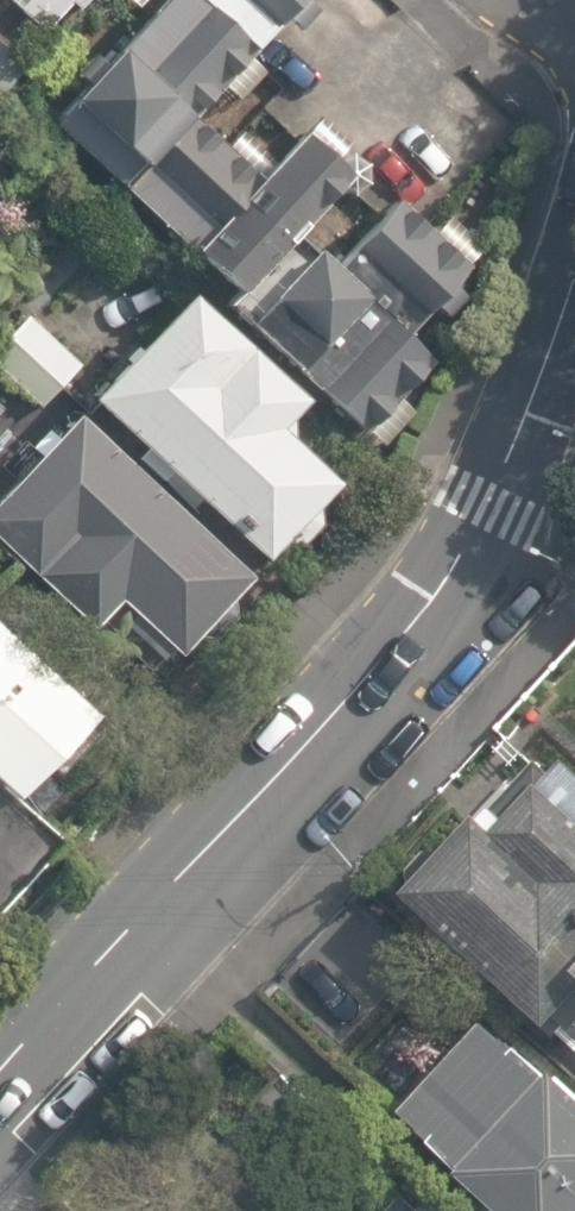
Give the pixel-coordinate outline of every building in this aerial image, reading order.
[(66,29),(95,0),(37,0),(66,29)] [(265,0),(134,0),(56,75),(155,177),(178,154),(239,217),(195,260),(360,429),(500,292),(336,123),(287,170),(224,105),(297,34),(265,0)] [(36,406),(86,363),(31,299),(0,325),(0,363),(36,406)] [(318,411),(207,299),(104,401),(269,566),(346,489),(293,436),(318,411)] [(101,415),(2,517),(165,675),(264,573),(101,415)] [(2,798),(78,717),(0,644),(0,797),(2,798)] [(527,1033),(534,1026),(569,1056),(574,1049),(574,792),(547,767),(540,775),(526,763),(478,814),(474,812),(462,824),(459,822),(428,855),(414,856),(398,874),(400,885),(387,901),(527,1033)] [(444,1174),(440,1178),(475,1210),(574,1210),(574,1115),(571,1111),(574,1107),(574,1099),(554,1081),(546,1089),(511,1057),(507,1060),(471,1027),(386,1119),(444,1174)] [(414,1206),(411,1208),(394,1194),(378,1210),(420,1210),(414,1206)]
